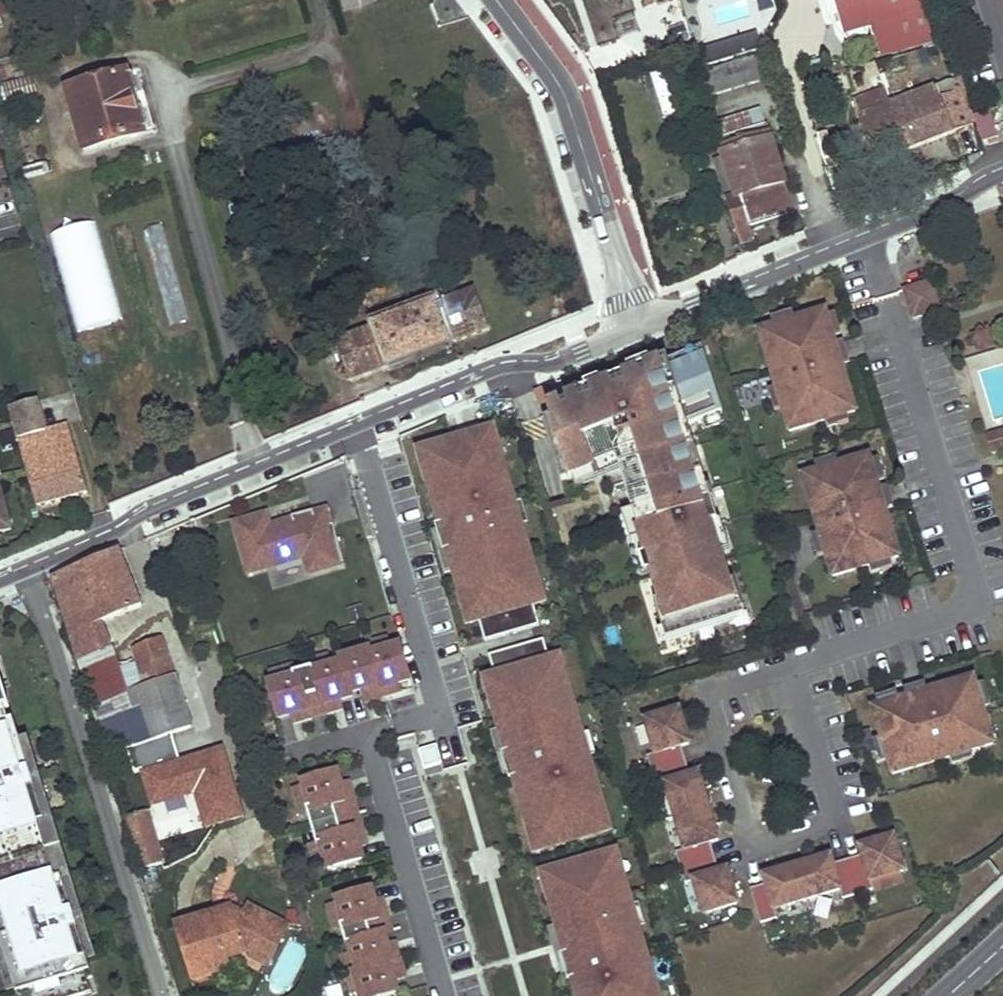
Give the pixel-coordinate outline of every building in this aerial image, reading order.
[(19,0),(0,0),(0,15),(21,9),(19,0)] [(343,14),(376,5),(375,0),(340,0),(343,14)] [(849,25),(870,20),(881,53),(901,47),(903,55),(948,40),(936,0),(842,0),(849,25)] [(876,54),(864,57),(876,96),(888,92),(876,54)] [(762,82),(754,57),(702,72),(710,99),(762,82)] [(161,134),(142,72),(134,75),(152,137),(161,134)] [(663,74),(651,78),(664,117),(676,113),(663,74)] [(152,137),(134,75),(71,94),(87,156),(152,137)] [(975,125),(959,77),(891,103),(907,151),(975,125)] [(39,95),(33,79),(5,87),(9,103),(39,95)] [(907,151),(891,103),(888,92),(876,96),(855,101),(860,117),(861,117),(876,162),(907,151)] [(992,115),(974,119),(980,143),(997,139),(992,115)] [(756,129),(751,116),(718,125),(723,139),(756,129)] [(794,217),(766,125),(756,129),(723,139),(719,140),(737,201),(728,205),(742,245),(755,240),(753,233),(794,217)] [(50,235),(77,333),(121,320),(94,222),(50,235)] [(910,303),(932,297),(936,312),(939,310),(931,282),(906,290),(910,303)] [(491,329),(477,287),(339,336),(352,377),(491,329)] [(910,303),(914,318),(936,312),(932,297),(910,303)] [(828,317),(826,311),(795,320),(784,324),(760,331),(780,398),(783,409),(790,431),(836,417),(847,414),(855,412),(842,364),(832,367),(830,358),(834,357),(831,346),(836,345),(831,327),(828,317)] [(784,324),(795,320),(793,312),(782,315),(784,324)] [(828,317),(831,327),(839,325),(836,315),(828,317)] [(278,353),(275,340),(263,343),(265,357),(278,353)] [(836,345),(839,356),(847,353),(844,342),(836,345)] [(839,356),(836,345),(831,346),(834,357),(830,358),(832,367),(842,364),(839,356)] [(707,355),(705,347),(680,356),(683,365),(707,355)] [(691,428),(723,412),(707,355),(683,365),(680,356),(569,401),(572,409),(546,419),(564,481),(575,478),(596,473),(592,459),(599,457),(601,464),(623,458),(628,474),(631,485),(628,486),(636,516),(640,515),(645,531),(641,532),(649,562),(654,560),(658,576),(654,577),(662,604),(656,606),(663,631),(665,639),(691,631),(692,634),(720,626),(719,623),(739,617),(745,616),(736,587),(730,589),(721,560),(713,531),(722,529),(715,506),(707,508),(704,497),(700,485),(696,486),(692,469),(688,455),(682,437),(683,433),(691,428)] [(780,398),(772,401),(775,411),(783,409),(780,398)] [(48,433),(39,401),(10,408),(38,505),(91,492),(71,427),(48,433)] [(544,411),(546,419),(572,409),(569,401),(544,411)] [(850,423),(847,414),(836,417),(839,426),(850,423)] [(427,449),(434,475),(430,476),(444,523),(438,525),(446,551),(452,550),(465,595),(469,594),(476,620),(481,619),(487,640),(542,625),(535,603),(540,602),(533,576),(537,574),(502,455),(499,456),(492,434),(486,436),(483,423),(459,430),(464,446),(458,448),(456,440),(427,449)] [(697,452),(691,428),(683,433),(682,437),(688,455),(697,452)] [(1002,449),(1002,432),(995,435),(999,451),(1002,449)] [(999,451),(995,435),(988,436),(993,453),(999,451)] [(891,559),(899,557),(885,509),(876,512),(873,503),(877,502),(874,491),(879,490),(874,473),(871,462),(869,456),(838,465),(828,469),(803,476),(823,543),(827,554),(833,576),(880,563),(891,559)] [(592,459),(596,473),(575,478),(578,488),(628,474),(623,458),(601,464),(599,457),(592,459)] [(828,469),(838,465),(836,457),(825,460),(828,469)] [(871,462),(874,473),(883,470),(879,459),(871,462)] [(702,466),(692,469),(696,486),(700,485),(707,483),(702,466)] [(891,498),(887,487),(879,490),(882,501),(891,498)] [(876,512),(885,509),(882,501),(879,490),(874,491),(877,502),(873,503),(876,512)] [(714,494),(704,497),(707,508),(715,506),(717,505),(714,494)] [(336,524),(330,505),(315,510),(320,528),(336,524)] [(268,514),(237,523),(249,566),(278,558),(279,564),(307,556),(312,572),(347,562),(336,524),(320,528),(315,510),(294,516),(295,519),(272,526),(268,514)] [(640,515),(636,516),(626,519),(644,581),(654,577),(658,576),(654,560),(649,562),(641,532),(645,531),(640,515)] [(722,529),(713,531),(721,560),(732,556),(724,528),(722,529)] [(827,554),(823,543),(815,546),(818,557),(827,554)] [(144,605),(120,549),(53,576),(106,750),(118,746),(110,716),(131,707),(120,668),(105,620),(144,605)] [(249,566),(251,572),(279,564),(278,558),(249,566)] [(893,567),(891,559),(880,563),(882,571),(893,567)] [(741,624),(739,617),(719,623),(720,626),(692,634),(691,631),(665,639),(663,631),(659,632),(663,647),(741,624)] [(175,677),(163,636),(134,645),(139,661),(147,686),(175,677)] [(392,648),(389,638),(370,643),(372,650),(373,650),(374,653),(392,648)] [(545,639),(491,655),(498,677),(493,678),(501,704),(496,705),(510,750),(504,752),(511,779),(517,777),(531,824),(535,823),(542,849),(572,840),(571,836),(605,827),(599,804),(603,803),(569,684),(565,685),(557,659),(552,661),(545,639)] [(370,643),(351,649),(353,656),(366,652),(373,650),(372,650),(370,643)] [(412,679),(403,645),(392,648),(374,653),(374,654),(373,654),(381,683),(380,683),(384,695),(394,692),(392,685),(400,682),(412,679)] [(353,656),(342,659),(343,663),(344,662),(352,691),(353,691),(354,691),(364,688),(372,686),(375,698),(384,695),(380,683),(381,683),(373,654),(374,654),(374,653),(373,650),(366,652),(353,656)] [(311,660),(313,668),(315,667),(333,662),(331,655),(311,660)] [(355,695),(354,691),(353,691),(352,691),(344,662),(343,663),(342,659),(333,662),(315,667),(316,671),(315,671),(326,712),(337,708),(335,701),(342,699),(355,695)] [(147,686),(139,661),(120,668),(131,707),(110,716),(118,746),(123,744),(133,773),(199,749),(175,677),(147,686)] [(295,665),(272,672),(276,683),(295,677),(294,673),(297,672),(295,665)] [(276,683),(269,685),(280,719),(293,715),(300,712),(303,719),(326,712),(315,671),(316,671),(315,667),(313,668),(297,672),(294,673),(295,677),(276,683)] [(1,898),(0,898),(0,928),(2,936),(12,933),(19,957),(10,960),(19,990),(21,995),(33,992),(34,995),(88,995),(96,994),(92,980),(97,979),(95,973),(65,878),(58,880),(41,824),(48,822),(22,741),(16,721),(11,722),(7,710),(12,708),(0,671),(0,895),(1,898)] [(976,687),(974,678),(926,693),(929,702),(920,704),(919,700),(908,703),(907,698),(889,703),(879,707),(873,708),(882,739),(886,750),(893,774),(960,754),(971,751),(994,744),(980,698),(976,687)] [(394,692),(402,690),(400,682),(392,685),(394,692)] [(984,684),(976,687),(980,698),(988,695),(984,684)] [(364,688),(367,700),(375,698),(372,686),(364,688)] [(918,695),(915,686),(904,690),(907,698),(918,695)] [(929,702),(926,693),(918,695),(907,698),(908,703),(919,700),(920,704),(929,702)] [(879,707),(889,703),(887,695),(876,698),(879,707)] [(337,708),(344,706),(342,699),(335,701),(337,708)] [(679,709),(645,719),(655,753),(647,756),(656,787),(665,784),(685,850),(676,852),(685,883),(694,880),(704,914),(738,904),(727,869),(719,872),(711,843),(719,840),(711,814),(712,813),(708,806),(698,773),(691,776),(682,746),(690,744),(679,709)] [(293,715),(295,722),(303,719),(300,712),(293,715)] [(95,973),(103,970),(31,738),(22,741),(48,822),(41,824),(58,880),(65,878),(95,973)] [(877,752),(886,750),(882,739),(874,742),(877,752)] [(421,751),(427,769),(442,765),(436,746),(421,751)] [(974,759),(971,751),(960,754),(963,762),(974,759)] [(339,770),(305,780),(306,785),(312,806),(308,807),(309,809),(313,825),(359,812),(352,789),(344,791),(342,783),(339,770)] [(352,789),(350,781),(342,783),(344,791),(352,789)] [(306,785),(296,788),(303,810),(309,809),(308,807),(312,806),(306,785)] [(163,861),(143,794),(122,800),(142,867),(163,861)] [(329,864),(330,869),(364,859),(361,846),(358,839),(366,836),(359,812),(313,825),(318,843),(319,844),(323,843),(329,864)] [(361,846),(368,844),(366,836),(358,839),(361,846)] [(750,889),(761,923),(777,919),(775,910),(840,890),(842,899),(874,889),(871,880),(905,871),(895,837),(860,847),(862,855),(833,864),(831,856),(764,877),(766,884),(750,889)] [(318,843),(313,844),(319,867),(329,864),(323,843),(319,844),(318,843)] [(473,856),(477,875),(519,867),(515,848),(473,856)] [(549,873),(555,895),(552,895),(568,953),(562,954),(569,980),(575,978),(580,995),(655,995),(652,988),(656,987),(623,875),(620,876),(613,854),(549,873)] [(372,887),(339,896),(340,901),(346,922),(342,923),(342,925),(348,944),(352,942),(352,941),(385,931),(393,929),(386,905),(378,907),(376,899),(372,887)] [(386,905),(383,897),(376,899),(378,907),(386,905)] [(340,901),(330,904),(337,927),(342,925),(342,923),(346,922),(340,901)] [(292,923),(251,903),(247,911),(288,932),(292,923)] [(247,911),(236,905),(183,922),(199,976),(234,966),(231,956),(250,951),(272,961),(288,932),(247,911)] [(11,992),(19,990),(10,960),(19,957),(12,933),(2,936),(0,928),(0,958),(11,992)] [(352,942),(354,951),(359,970),(360,969),(360,971),(389,962),(389,963),(401,959),(398,949),(391,951),(389,943),(385,931),(352,941),(352,942)] [(398,949),(396,941),(389,943),(391,951),(398,949)] [(354,951),(344,954),(350,973),(356,972),(355,971),(359,970),(354,951)] [(363,995),(385,995),(398,992),(395,980),(393,972),(404,969),(401,959),(389,963),(389,962),(360,971),(360,969),(359,970),(355,971),(356,972),(361,991),(363,995)] [(395,980),(406,976),(404,969),(393,972),(395,980)] [(350,973),(355,992),(361,991),(356,972),(350,973)]
